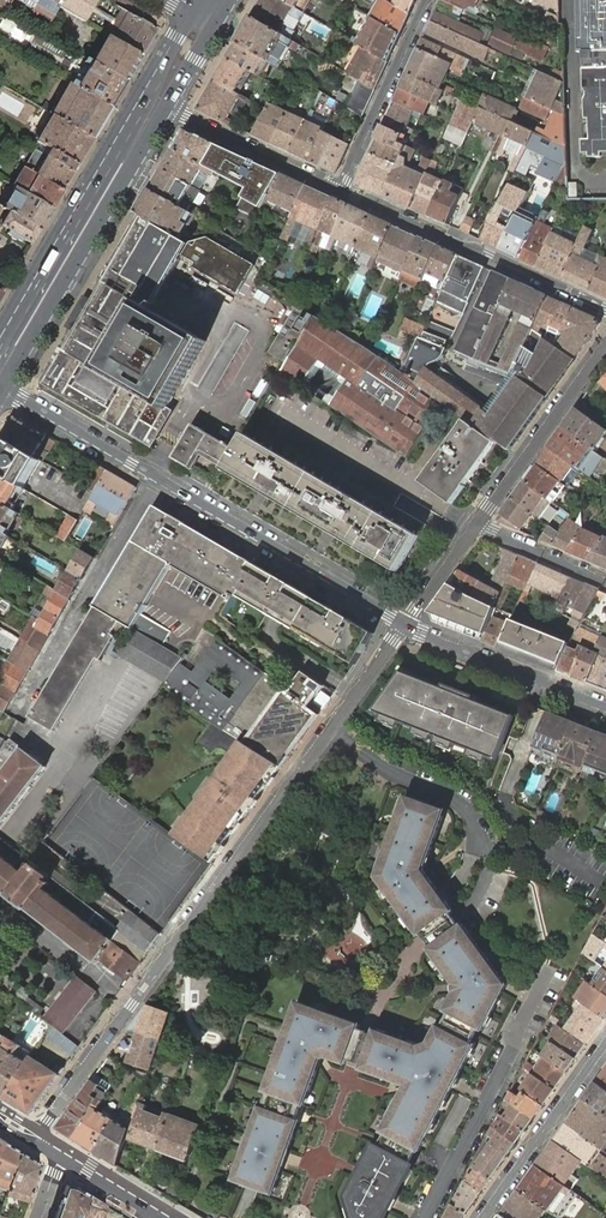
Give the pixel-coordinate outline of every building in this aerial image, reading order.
[(5,10),(8,4),(11,0),(0,0),(0,8),(5,10)] [(34,5),(31,10),(34,13),(36,9),(51,18),(58,6),(62,0),(37,0),(34,5)] [(58,6),(86,23),(99,0),(62,0),(58,6)] [(282,0),(261,0),(251,17),(291,40),(296,32),(294,31),(284,25),(290,15),(300,20),(304,13),(282,0)] [(304,13),(311,2),(312,0),(282,0),(304,13)] [(410,14),(386,0),(385,0),(374,19),(401,34),(410,14)] [(416,0),(386,0),(410,14),(416,0)] [(438,6),(449,11),(459,15),(461,9),(442,0),(441,0),(438,6)] [(461,9),(466,11),(475,15),(478,9),(480,3),(477,1),(474,0),(442,0),(461,9)] [(559,11),(558,0),(533,0),(559,11)] [(578,52),(598,51),(605,51),(605,0),(578,0),(578,52)] [(14,7),(8,4),(5,10),(10,14),(14,7)] [(111,25),(115,14),(98,8),(95,18),(111,25)] [(109,36),(113,39),(128,13),(122,9),(106,35),(109,36)] [(459,15),(449,11),(446,17),(456,22),(459,15)] [(435,12),(431,22),(479,44),(483,34),(481,33),(456,22),(446,17),(435,12)] [(551,20),(559,23),(559,17),(548,12),(545,18),(551,20)] [(128,13),(113,39),(142,56),(157,29),(128,13)] [(300,20),(290,15),(284,25),(294,31),(296,28),(298,24),(300,20)] [(388,61),(401,34),(374,19),(370,17),(369,16),(368,19),(372,22),(361,41),(357,38),(354,42),(358,44),(362,46),(388,61)] [(291,40),(251,17),(236,43),(266,60),(278,67),(290,48),(297,52),(301,46),(291,40)] [(372,22),(368,19),(357,38),(361,41),(372,22)] [(431,22),(425,33),(483,59),(487,51),(492,53),(493,50),(482,45),(479,44),(431,22)] [(483,34),(479,44),(482,45),(489,30),(483,27),(481,33),(483,34)] [(530,40),(529,42),(517,37),(516,39),(497,30),(490,45),(510,54),(513,47),(524,52),(541,60),(547,47),(530,40)] [(94,62),(127,82),(142,56),(113,39),(109,36),(94,62)] [(423,39),(418,48),(452,64),(457,66),(462,56),(423,39)] [(266,60),(236,43),(227,58),(248,70),(257,74),(266,60)] [(362,46),(347,73),(358,79),(375,89),(388,61),(362,46)] [(521,59),(524,52),(513,47),(510,54),(521,59)] [(440,89),(441,90),(448,93),(453,95),(455,90),(442,84),(450,69),(461,73),(463,69),(460,67),(457,66),(452,64),(418,48),(407,74),(440,89)] [(598,51),(598,69),(582,69),(583,119),(599,118),(599,133),(587,133),(587,140),(579,140),(580,153),(587,153),(587,156),(589,158),(597,157),(599,155),(599,152),(605,152),(605,51),(598,51)] [(73,80),(71,84),(111,108),(127,82),(94,62),(86,58),(84,62),(90,65),(80,84),(73,80)] [(248,70),(227,58),(214,80),(235,92),(248,70)] [(84,62),(73,80),(80,84),(90,65),(84,62)] [(556,111),(565,115),(565,104),(556,100),(559,91),(564,93),(564,82),(553,77),(540,72),(537,70),(535,73),(539,75),(528,98),(528,99),(552,109),(556,111)] [(553,77),(564,82),(563,71),(560,71),(559,71),(553,77)] [(400,88),(427,101),(431,102),(436,105),(439,97),(438,96),(441,90),(440,89),(407,74),(400,88)] [(371,98),(375,89),(358,79),(354,88),(350,97),(348,100),(345,107),(362,116),(367,107),(371,98)] [(235,92),(214,80),(197,110),(233,127),(236,123),(228,118),(239,99),(247,104),(249,99),(235,92)] [(71,84),(70,83),(69,86),(66,90),(64,94),(59,104),(56,108),(54,111),(51,109),(53,106),(52,106),(49,104),(46,102),(42,108),(53,115),(93,139),(111,108),(71,84)] [(414,110),(421,113),(425,105),(427,101),(400,88),(394,101),(414,110)] [(475,105),(480,107),(512,122),(514,123),(519,111),(486,96),(481,94),(475,105)] [(528,98),(526,97),(521,108),(526,111),(546,120),(547,119),(549,113),(552,109),(528,99),(528,98)] [(247,104),(239,99),(228,118),(236,123),(247,104)] [(383,126),(403,134),(407,137),(410,131),(405,128),(414,110),(394,101),(383,126)] [(427,101),(425,105),(434,110),(436,105),(431,102),(427,101)] [(460,145),(478,110),(461,102),(444,138),(460,145)] [(271,144),(288,111),(270,103),(267,109),(252,135),(271,144)] [(480,107),(473,123),(500,135),(492,151),(497,153),(505,138),(512,122),(480,107)] [(306,119),(288,111),(271,144),(289,152),(306,119)] [(552,141),(566,148),(565,115),(556,111),(554,115),(552,121),(547,131),(537,127),(534,132),(544,137),(552,141)] [(306,119),(289,152),(308,161),(322,131),(326,121),(323,120),(313,114),(309,113),(306,119)] [(83,156),(93,139),(53,115),(50,119),(48,122),(46,126),(44,129),(37,142),(49,149),(45,156),(73,172),(83,156)] [(505,138),(497,153),(502,155),(505,149),(509,140),(522,146),(517,155),(510,170),(514,172),(515,170),(522,158),(526,148),(534,132),(514,123),(512,122),(505,138)] [(383,126),(376,139),(398,149),(403,152),(406,146),(399,143),(403,134),(383,126)] [(247,189),(261,164),(185,130),(173,150),(212,171),(247,189)] [(322,131),(308,161),(319,166),(333,137),(322,131)] [(540,166),(552,141),(544,137),(534,132),(526,148),(522,158),(527,160),(540,166)] [(336,174),(349,144),(333,137),(319,166),(336,174)] [(376,139),(370,153),(392,163),(398,149),(376,139)] [(509,140),(505,149),(517,155),(522,146),(509,140)] [(555,183),(567,161),(566,148),(552,141),(540,166),(536,174),(555,183)] [(445,146),(440,144),(435,153),(441,156),(445,146)] [(403,152),(401,156),(405,158),(410,148),(406,146),(403,152)] [(73,172),(45,156),(34,149),(23,167),(24,168),(63,190),(73,172)] [(212,171),(173,150),(162,169),(191,186),(200,191),(212,171)] [(356,183),(384,196),(397,165),(392,163),(370,153),(356,183)] [(527,160),(522,158),(515,170),(520,172),(521,169),(522,170),(527,160)] [(397,165),(384,196),(410,208),(423,180),(426,173),(428,170),(432,161),(428,159),(422,171),(400,160),(397,165)] [(432,161),(428,170),(432,173),(437,163),(432,161)] [(554,183),(568,189),(568,184),(567,161),(555,183),(554,183)] [(261,164),(247,189),(236,209),(257,219),(262,208),(283,174),(261,164)] [(63,190),(24,168),(22,170),(17,180),(14,184),(14,185),(16,187),(21,190),(26,193),(52,209),(63,190)] [(162,169),(150,189),(180,207),(188,212),(200,191),(191,186),(162,169)] [(423,180),(410,208),(430,217),(442,189),(446,182),(447,179),(443,177),(439,187),(428,182),(432,173),(428,170),(426,173),(423,180)] [(432,173),(428,182),(439,187),(443,177),(432,173)] [(306,185),(283,174),(262,208),(268,211),(272,203),(283,208),(279,217),(290,221),(294,213),(306,185)] [(442,189),(430,217),(448,225),(464,191),(446,182),(442,189)] [(568,184),(568,189),(568,199),(569,199),(577,199),(576,183),(568,184)] [(334,198),(306,185),(294,213),(290,221),(282,238),(288,241),(291,235),(298,220),(313,227),(306,242),(312,244),(334,198)] [(40,229),(52,209),(26,193),(21,190),(16,187),(13,191),(14,192),(9,201),(7,204),(6,203),(3,208),(9,211),(40,229)] [(150,189),(136,213),(143,217),(175,236),(180,238),(187,226),(189,227),(196,216),(188,212),(180,207),(150,189)] [(502,198),(481,240),(500,250),(516,216),(520,209),(517,207),(518,206),(506,200),(509,194),(504,192),(502,198)] [(312,244),(311,247),(318,250),(320,246),(325,233),(334,237),(349,205),(334,198),(312,244)] [(272,203),(268,211),(279,217),(283,208),(272,203)] [(334,237),(328,250),(332,252),(337,240),(343,243),(346,244),(355,248),(371,215),(349,205),(334,237)] [(0,206),(0,226),(1,225),(9,230),(7,233),(10,235),(18,240),(21,242),(23,238),(28,241),(32,243),(40,229),(9,211),(3,208),(0,206)] [(516,216),(500,250),(519,258),(535,226),(538,217),(520,209),(516,216)] [(535,226),(519,258),(536,266),(553,232),(553,231),(543,226),(549,213),(542,210),(538,217),(535,226)] [(367,268),(372,270),(375,263),(393,225),(371,215),(355,248),(373,256),(367,268)] [(466,216),(459,230),(469,235),(476,221),(466,216)] [(175,236),(143,217),(96,298),(74,336),(46,384),(122,428),(131,433),(152,445),(171,412),(173,409),(176,411),(182,401),(178,399),(186,385),(182,383),(206,341),(152,309),(173,272),(183,256),(184,255),(185,252),(190,244),(180,238),(175,236)] [(298,220),(291,235),(306,242),(313,227),(298,220)] [(560,226),(557,224),(553,231),(553,232),(536,266),(561,278),(577,244),(581,236),(577,234),(573,242),(557,234),(560,226)] [(420,237),(393,225),(375,263),(387,269),(388,266),(389,263),(391,260),(401,265),(399,270),(404,272),(420,237)] [(577,234),(560,226),(557,234),(573,242),(577,234)] [(593,230),(585,226),(581,236),(577,244),(561,278),(589,290),(604,257),(599,255),(585,249),(593,230)] [(320,246),(328,250),(334,237),(325,233),(320,246)] [(438,246),(420,237),(404,272),(401,278),(420,287),(423,280),(426,273),(438,246)] [(191,244),(190,245),(192,245),(220,262),(247,277),(254,265),(209,238),(191,244)] [(190,244),(185,252),(194,257),(197,257),(199,268),(207,273),(206,275),(237,294),(247,277),(220,262),(192,245),(190,245),(190,244)] [(445,283),(458,255),(438,246),(426,273),(441,280),(438,287),(442,289),(445,283)] [(589,290),(605,298),(605,255),(605,254),(604,257),(589,290)] [(464,314),(486,267),(476,263),(458,255),(445,283),(442,289),(437,301),(464,314)] [(401,265),(391,260),(389,263),(388,266),(399,270),(401,265)] [(512,280),(494,271),(477,308),(457,351),(470,356),(476,359),(497,313),(501,304),(512,280)] [(441,280),(426,273),(423,280),(438,287),(441,280)] [(265,277),(261,285),(268,289),(272,281),(265,277)] [(548,296),(512,280),(501,304),(536,321),(548,296)] [(261,285),(258,284),(256,287),(295,310),(298,306),(287,300),(268,289),(261,285)] [(562,303),(548,296),(536,321),(532,328),(539,333),(541,327),(549,331),(562,303)] [(575,308),(562,303),(549,331),(546,338),(550,341),(555,333),(559,335),(560,332),(575,308)] [(298,306),(295,310),(270,352),(284,360),(295,342),(298,345),(316,317),(301,308),(298,306)] [(558,347),(575,359),(599,325),(597,318),(575,308),(560,332),(565,335),(558,347)] [(510,319),(497,313),(476,359),(489,364),(510,319)] [(322,320),(316,317),(298,345),(282,371),(303,386),(307,380),(321,360),(349,379),(337,395),(335,399),(331,405),(408,457),(444,404),(466,420),(496,441),(510,450),(547,398),(563,376),(523,347),(518,359),(511,373),(515,376),(518,378),(492,415),(489,413),(427,369),(428,366),(438,360),(443,357),(444,354),(449,341),(442,338),(440,344),(420,337),(417,337),(400,372),(384,360),(368,349),(342,333),(322,320)] [(401,330),(417,337),(420,337),(425,326),(406,318),(401,330)] [(519,323),(498,368),(511,373),(518,359),(523,347),(525,343),(532,329),(519,323)] [(442,338),(424,330),(420,337),(440,344),(442,338)] [(523,347),(563,376),(575,359),(558,347),(554,343),(550,341),(546,338),(543,336),(535,349),(525,343),(523,347)] [(489,364),(476,359),(470,357),(468,363),(479,368),(480,365),(513,379),(515,376),(511,373),(498,368),(489,364)] [(468,363),(465,369),(507,387),(510,383),(513,379),(480,365),(479,368),(468,363)] [(492,415),(518,378),(515,376),(513,379),(510,383),(507,387),(489,413),(492,415)] [(307,380),(303,386),(331,405),(335,399),(329,395),(314,385),(307,380)] [(582,400),(576,408),(596,422),(602,414),(582,400)] [(576,408),(562,427),(593,449),(605,432),(605,429),(604,428),(596,422),(576,408)] [(40,449),(47,436),(16,418),(4,439),(36,457),(41,460),(43,462),(48,454),(45,452),(40,449)] [(495,442),(496,441),(466,420),(466,421),(465,420),(444,449),(421,482),(453,504),(496,443),(495,442)] [(208,434),(193,425),(174,459),(191,468),(193,464),(201,469),(199,473),(216,483),(224,470),(235,450),(233,449),(208,434)] [(593,449),(562,427),(548,447),(580,470),(589,477),(604,457),(593,449)] [(419,536),(245,434),(235,450),(224,470),(398,572),(419,536)] [(47,436),(40,449),(45,452),(48,454),(55,441),(53,439),(47,436)] [(4,439),(0,445),(0,475),(19,486),(24,489),(41,460),(36,457),(4,439)] [(509,451),(510,450),(496,441),(509,451)] [(580,470),(548,447),(536,464),(566,485),(568,487),(580,470)] [(193,464),(191,468),(199,473),(201,469),(193,464)] [(566,485),(536,464),(524,481),(544,496),(552,502),(553,503),(556,498),(549,492),(555,484),(563,490),(566,485)] [(108,471),(97,465),(84,486),(95,492),(108,471)] [(113,527),(136,488),(116,476),(108,471),(95,492),(84,510),(92,514),(98,504),(112,512),(106,523),(113,527)] [(24,489),(19,486),(0,475),(0,503),(7,507),(13,510),(15,505),(10,502),(16,490),(22,494),(25,490),(24,489)] [(544,496),(524,481),(512,498),(532,513),(540,519),(552,502),(544,496)] [(556,498),(563,490),(555,484),(549,492),(556,498)] [(10,502),(15,505),(22,494),(16,490),(10,502)] [(532,513),(512,498),(500,514),(496,520),(520,531),(521,529),(532,513)] [(157,500),(94,607),(119,622),(128,626),(132,629),(169,564),(230,600),(232,596),(252,563),(255,557),(157,500)] [(6,534),(9,529),(4,526),(10,515),(16,518),(18,514),(13,510),(7,507),(0,503),(0,531),(6,534)] [(4,526),(9,529),(16,518),(10,515),(4,526)] [(58,536),(66,541),(78,521),(70,516),(58,536)] [(551,544),(568,552),(583,530),(584,529),(569,519),(566,523),(559,533),(551,544)] [(540,540),(551,544),(559,533),(549,526),(540,540)] [(568,552),(588,560),(604,538),(584,529),(583,530),(568,552)] [(7,541),(10,536),(6,534),(0,531),(0,553),(7,541)] [(588,560),(605,568),(605,536),(604,538),(588,560)] [(459,571),(451,584),(473,597),(494,607),(501,594),(518,559),(520,555),(507,550),(505,555),(493,580),(500,584),(496,591),(459,571)] [(82,579),(95,558),(83,551),(70,572),(58,592),(70,599),(82,579)] [(501,594),(494,607),(497,608),(501,610),(513,585),(525,590),(539,564),(520,555),(518,559),(501,594)] [(255,564),(252,563),(232,596),(237,599),(239,596),(267,613),(283,622),(355,665),(374,634),(364,628),(351,620),(337,611),(337,612),(330,608),(325,605),(304,593),(298,589),(292,585),(278,577),(266,571),(255,564)] [(571,577),(539,564),(525,590),(520,600),(525,602),(533,586),(559,600),(561,595),(571,577)] [(586,584),(571,577),(561,595),(559,600),(557,604),(554,609),(563,614),(568,604),(573,607),(586,584)] [(473,597),(451,584),(430,613),(432,622),(483,641),(485,635),(497,608),(494,607),(473,597)] [(599,590),(586,584),(573,607),(577,609),(572,619),(568,626),(577,630),(579,627),(597,594),(599,590)] [(49,635),(70,599),(58,592),(47,586),(44,593),(54,599),(48,610),(37,604),(31,615),(35,617),(41,621),(37,628),(49,635)] [(221,616),(253,637),(267,613),(239,596),(237,599),(232,596),(230,600),(221,616)] [(34,707),(29,717),(54,732),(98,658),(97,658),(111,634),(112,635),(115,637),(120,640),(128,626),(119,622),(94,607),(34,707)] [(485,635),(483,641),(495,646),(500,648),(511,621),(514,615),(501,610),(497,608),(485,635)] [(40,651),(49,635),(37,628),(41,621),(35,617),(21,640),(40,651)] [(511,621),(500,648),(534,661),(558,671),(565,652),(566,653),(569,646),(570,644),(511,621)] [(579,627),(577,630),(571,641),(580,645),(585,647),(594,652),(601,638),(579,627)] [(183,659),(134,630),(119,655),(166,682),(179,664),(183,659)] [(97,658),(98,658),(101,660),(115,637),(112,635),(111,634),(97,658)] [(594,652),(599,654),(605,657),(605,637),(602,635),(601,638),(594,652)] [(217,638),(193,673),(179,664),(166,682),(163,685),(165,687),(205,718),(241,741),(271,760),(281,766),(286,759),(300,741),(318,716),(307,708),(316,695),(322,686),(302,671),(287,692),(274,682),(276,679),(217,638)] [(27,671),(40,651),(21,640),(8,661),(27,671)] [(565,652),(558,671),(568,675),(573,677),(585,647),(580,645),(577,650),(569,646),(566,653),(565,652)] [(585,647),(573,677),(580,679),(587,682),(599,654),(594,652),(585,647)] [(599,654),(587,682),(598,687),(605,689),(605,687),(605,658),(605,657),(599,654)] [(15,692),(27,671),(8,661),(0,656),(0,666),(4,668),(0,675),(0,683),(1,684),(15,692)] [(402,672),(374,712),(383,715),(400,722),(416,728),(433,735),(439,737),(456,744),(471,750),(489,756),(497,760),(514,716),(402,672)] [(4,711),(15,692),(1,684),(0,685),(0,709),(4,711)] [(574,722),(548,712),(535,746),(561,756),(574,722)] [(398,728),(400,722),(383,715),(381,721),(398,728)] [(230,757),(174,835),(212,863),(214,860),(215,859),(225,845),(224,844),(234,831),(235,831),(247,815),(244,812),(255,797),(257,798),(267,784),(258,778),(271,760),(241,741),(211,722),(205,731),(197,742),(213,753),(214,752),(214,751),(215,751),(216,751),(216,750),(217,750),(218,750),(219,750),(220,750),(220,751),(221,751),(230,757)] [(599,732),(574,722),(561,756),(586,766),(599,732)] [(431,741),(433,735),(416,728),(414,734),(431,741)] [(599,732),(586,766),(605,774),(605,735),(599,732)] [(453,749),(456,744),(439,737),(436,743),(453,749)] [(0,755),(0,826),(46,767),(23,749),(11,740),(0,755)] [(486,762),(489,756),(471,750),(469,756),(486,762)] [(268,785),(281,766),(271,760),(258,778),(267,784),(268,785)] [(247,815),(258,799),(257,798),(255,797),(244,812),(247,815)] [(405,802),(378,877),(421,936),(424,934),(427,938),(433,946),(430,949),(456,983),(456,993),(447,1011),(453,1014),(449,1021),(446,1028),(439,1024),(430,1042),(422,1045),(376,1029),(374,1033),(367,1031),(366,1030),(359,1028),(361,1024),(303,1004),(302,1009),(296,1008),(266,1091),(269,1092),(271,1093),(266,1108),(263,1107),(260,1106),(249,1137),(252,1138),(247,1150),(245,1149),(234,1180),(251,1186),(273,1194),(286,1158),(300,1120),(297,1119),(294,1118),(300,1103),(302,1104),(305,1105),(322,1058),(327,1056),(347,1064),(348,1059),(354,1062),(356,1062),(363,1064),(362,1069),(405,1084),(405,1086),(406,1088),(383,1132),(386,1133),(388,1135),(381,1149),(379,1147),(376,1146),(361,1174),(349,1196),(353,1208),(360,1212),(357,1217),(385,1217),(413,1165),(410,1164),(407,1163),(415,1149),(417,1150),(420,1151),(476,1044),(470,1041),(474,1034),(477,1027),(484,1030),(508,984),(464,924),(461,926),(455,918),(451,913),(454,911),(432,880),(429,882),(422,873),(428,857),(429,858),(444,816),(441,815),(439,812),(440,808),(413,798),(412,801),(408,804),(405,802)] [(116,925),(100,913),(95,919),(94,918),(98,913),(50,877),(32,863),(1,838),(0,839),(0,888),(7,894),(7,895),(25,909),(26,909),(96,963),(99,960),(116,973),(113,978),(123,985),(127,980),(141,962),(148,952),(153,945),(154,944),(124,920),(119,927),(116,925)] [(131,911),(124,920),(154,944),(161,934),(137,915),(131,911)] [(334,967),(367,955),(358,930),(325,941),(334,967)] [(584,953),(594,960),(598,963),(605,968),(605,964),(597,957),(604,947),(605,949),(605,943),(594,934),(584,953)] [(604,947),(597,957),(605,964),(605,949),(604,947)] [(14,996),(24,1003),(29,997),(31,994),(0,969),(0,986),(14,996)] [(591,978),(589,982),(605,994),(605,974),(605,975),(598,970),(597,971),(591,978)] [(44,1020),(52,1025),(62,1033),(95,992),(78,978),(44,1020)] [(588,981),(576,999),(578,1000),(584,1005),(593,1011),(604,1019),(605,1016),(605,994),(589,982),(588,981)] [(29,997),(24,1003),(33,1011),(39,1016),(45,1009),(29,997)] [(569,1026),(563,1022),(560,1026),(562,1027),(566,1031),(575,1037),(586,1044),(604,1019),(593,1011),(584,1005),(578,1000),(576,1002),(577,1004),(582,1008),(577,1014),(573,1021),(569,1026)] [(169,1012),(147,1005),(141,1013),(166,1021),(169,1012)] [(166,1021),(141,1013),(135,1021),(163,1031),(166,1021)] [(563,1022),(552,1014),(550,1019),(554,1022),(558,1025),(560,1026),(563,1022)] [(154,1039),(159,1041),(163,1031),(135,1021),(129,1030),(138,1033),(154,1039)] [(552,1041),(562,1027),(560,1026),(558,1025),(549,1039),(552,1041)] [(73,1056),(79,1048),(51,1026),(46,1035),(73,1056)] [(576,1058),(586,1044),(575,1037),(566,1031),(562,1027),(552,1041),(576,1058)] [(14,1041),(6,1036),(0,1032),(0,1062),(14,1041)] [(149,1070),(152,1063),(157,1049),(152,1047),(154,1039),(138,1033),(127,1063),(144,1068),(140,1076),(146,1080),(149,1070)] [(5,1097),(28,1063),(15,1055),(21,1046),(14,1041),(0,1062),(0,1094),(5,1097)] [(552,1041),(542,1055),(544,1057),(567,1072),(576,1058),(552,1041)] [(157,1065),(164,1046),(158,1044),(157,1049),(152,1063),(157,1065)] [(59,1074),(63,1069),(62,1068),(57,1065),(54,1071),(52,1069),(42,1063),(31,1056),(28,1063),(5,1097),(31,1114),(59,1074)] [(533,1067),(527,1062),(524,1067),(555,1088),(567,1072),(544,1057),(535,1070),(532,1068),(533,1067)] [(42,1063),(52,1069),(55,1065),(45,1059),(42,1063)] [(555,1088),(524,1067),(522,1071),(529,1077),(523,1086),(517,1081),(515,1086),(523,1091),(543,1106),(555,1088)] [(596,1083),(605,1090),(605,1068),(596,1083)] [(529,1077),(522,1071),(517,1081),(523,1086),(529,1077)] [(93,1078),(92,1080),(109,1090),(112,1085),(95,1075),(93,1078)] [(57,1129),(73,1139),(95,1103),(99,1106),(102,1102),(106,1094),(109,1090),(92,1080),(57,1128),(57,1129)] [(584,1099),(605,1115),(605,1090),(596,1083),(584,1099)] [(523,1091),(515,1086),(512,1091),(519,1096),(523,1091)] [(519,1096),(512,1091),(507,1100),(534,1118),(543,1106),(523,1091),(519,1096)] [(567,1124),(593,1143),(599,1146),(605,1150),(605,1149),(605,1115),(584,1099),(567,1124)] [(534,1118),(507,1100),(506,1103),(512,1108),(505,1117),(525,1130),(534,1118)] [(73,1139),(94,1151),(113,1121),(114,1118),(116,1115),(106,1109),(102,1114),(97,1111),(100,1106),(99,1106),(95,1103),(73,1139)] [(157,1150),(171,1114),(166,1112),(164,1117),(146,1110),(148,1105),(142,1103),(130,1139),(138,1142),(141,1144),(144,1145),(147,1146),(157,1150)] [(512,1108),(506,1103),(500,1113),(505,1117),(512,1108)] [(505,1117),(500,1113),(500,1114),(495,1122),(493,1126),(517,1142),(525,1130),(505,1117)] [(176,1116),(171,1114),(157,1150),(167,1153),(169,1155),(172,1156),(175,1157),(188,1161),(201,1125),(196,1123),(194,1128),(174,1121),(176,1116)] [(194,1128),(196,1123),(176,1116),(174,1121),(194,1128)] [(94,1151),(117,1166),(123,1148),(126,1141),(129,1131),(122,1127),(124,1124),(114,1118),(113,1121),(94,1151)] [(554,1141),(583,1161),(586,1163),(587,1164),(594,1169),(605,1177),(605,1158),(596,1150),(599,1146),(593,1143),(567,1124),(560,1133),(554,1141)] [(517,1142),(493,1126),(492,1129),(488,1135),(494,1139),(490,1144),(492,1145),(507,1156),(517,1142)] [(382,1141),(379,1147),(381,1149),(388,1135),(386,1133),(382,1141)] [(494,1139),(488,1135),(486,1141),(490,1144),(494,1139)] [(554,1141),(537,1166),(565,1185),(572,1190),(579,1179),(573,1174),(583,1161),(554,1141)] [(3,1142),(0,1148),(0,1186),(8,1189),(20,1153),(3,1142)] [(485,1154),(481,1151),(479,1153),(483,1157),(475,1168),(476,1169),(491,1179),(507,1156),(492,1145),(485,1154)] [(117,1166),(126,1171),(133,1151),(126,1149),(123,1148),(117,1166)] [(410,1164),(417,1150),(415,1149),(407,1163),(410,1164)] [(40,1166),(20,1153),(8,1189),(6,1193),(29,1201),(40,1166)] [(537,1166),(520,1190),(548,1209),(550,1211),(564,1192),(569,1195),(573,1190),(572,1190),(565,1185),(537,1166)] [(472,1174),(469,1173),(465,1180),(482,1192),(491,1179),(476,1169),(472,1174)] [(482,1192),(465,1180),(453,1204),(467,1214),(482,1192)] [(54,1217),(82,1217),(90,1196),(78,1189),(74,1187),(73,1187),(73,1186),(72,1186),(69,1186),(68,1186),(67,1186),(65,1185),(54,1217)] [(502,1215),(507,1217),(542,1217),(548,1209),(520,1190),(502,1215)] [(90,1196),(82,1217),(102,1217),(104,1211),(106,1206),(90,1196)] [(453,1204),(446,1217),(464,1217),(467,1214),(453,1204)]
